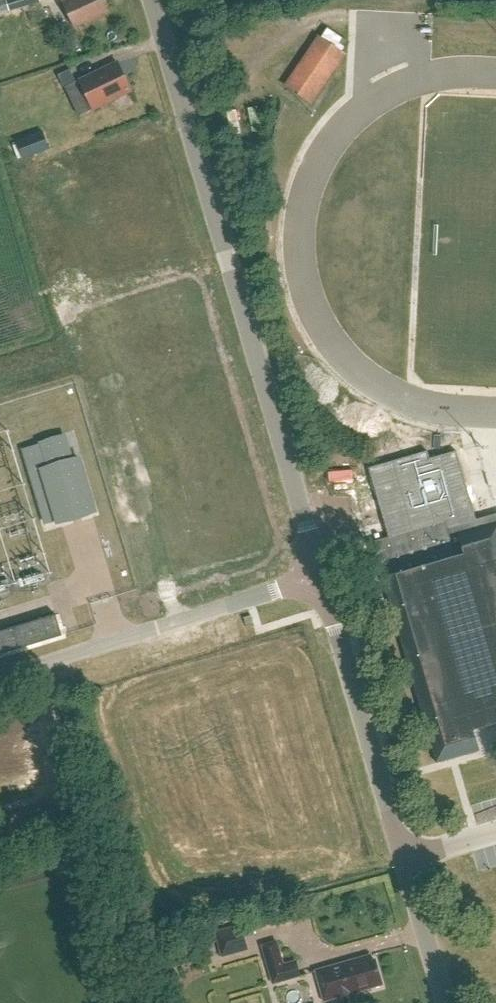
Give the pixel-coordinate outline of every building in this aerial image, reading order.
[(6,0),(4,0),(0,1),(0,13),(9,10),(9,12),(40,2),(40,0),(6,0)] [(74,28),(108,12),(103,0),(61,0),(74,28)] [(288,88),(308,102),(348,43),(328,29),(288,88)] [(79,81),(93,110),(131,92),(117,63),(79,81)] [(71,71),(59,77),(65,89),(77,83),(71,71)] [(49,149),(42,132),(16,142),(22,158),(49,149)] [(65,437),(42,444),(23,450),(45,524),(58,520),(58,523),(95,512),(79,459),(72,461),(65,437)] [(406,506),(409,528),(424,526),(422,504),(406,506)] [(457,526),(449,528),(446,521),(423,528),(408,532),(395,536),(370,543),(377,569),(380,580),(383,579),(437,764),(480,751),(478,746),(474,730),(495,724),(495,514),(457,526)] [(59,635),(54,617),(0,633),(0,653),(59,635)] [(224,956),(251,949),(243,923),(217,931),(224,956)] [(263,946),(274,984),(301,977),(296,961),(284,965),(277,942),(263,946)] [(375,960),(373,961),(371,955),(316,971),(325,1002),(338,998),(339,1002),(353,1002),(354,1001),(352,994),(383,985),(375,960)]
